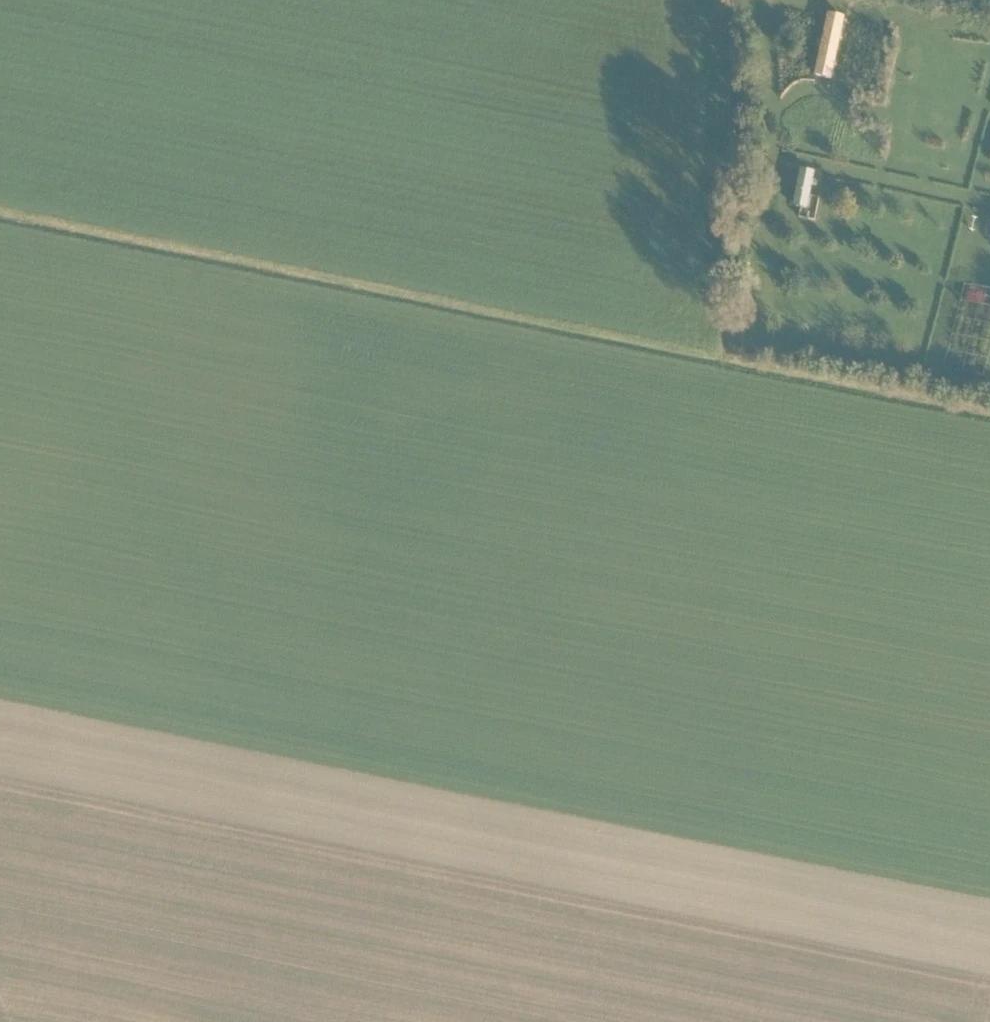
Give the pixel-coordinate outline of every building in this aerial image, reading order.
[(808,209),(815,175),(800,172),(794,207),(808,209)]
